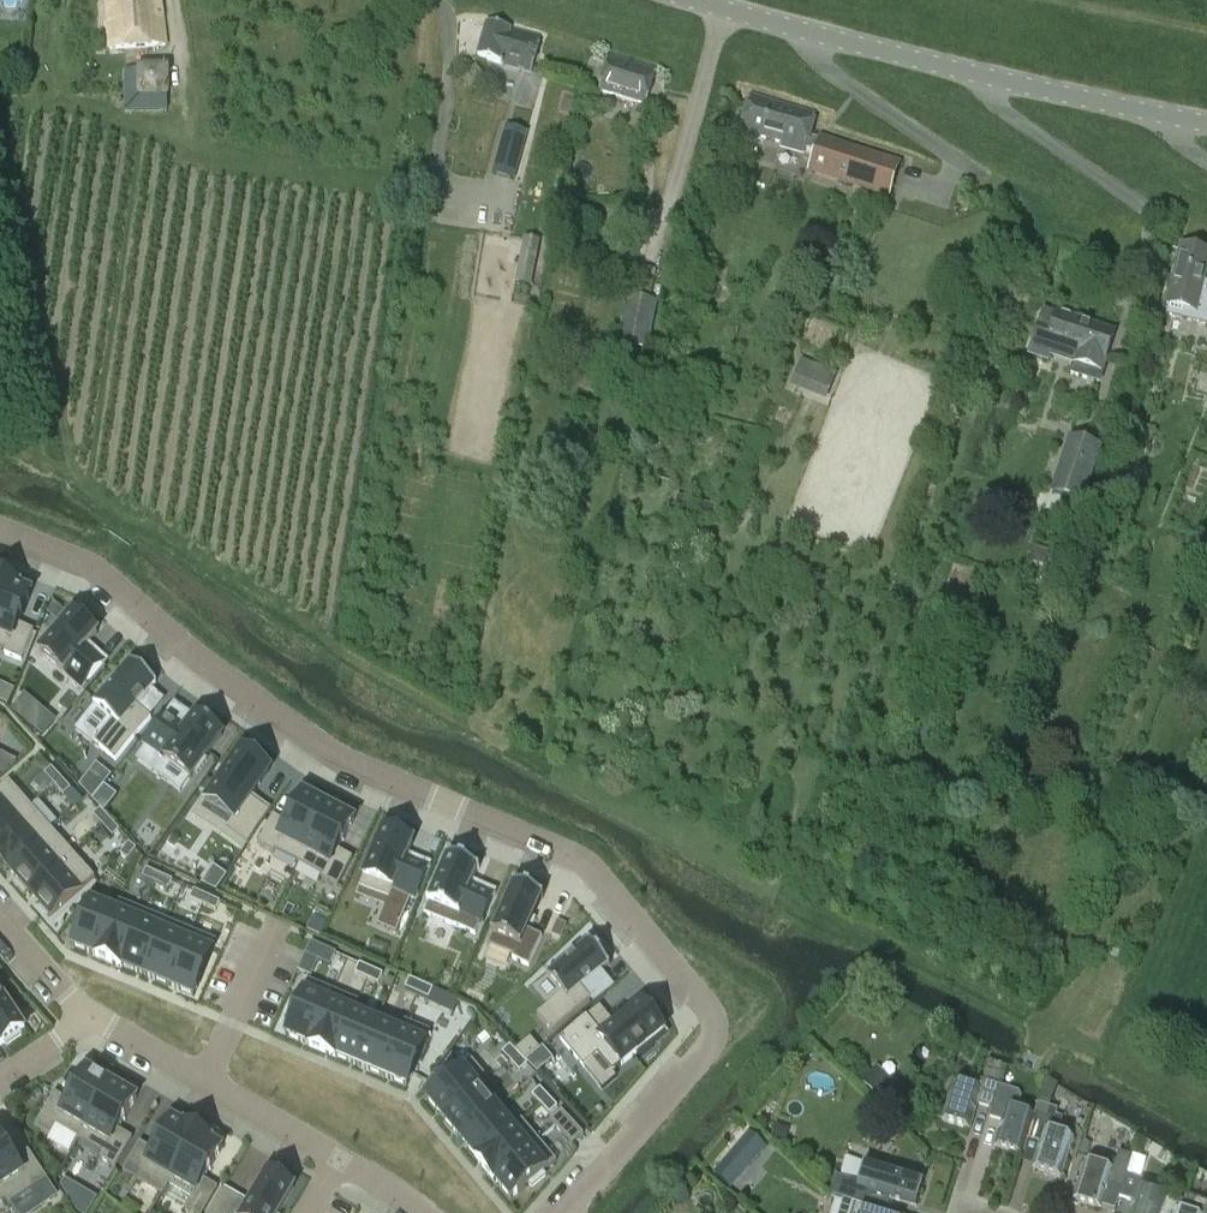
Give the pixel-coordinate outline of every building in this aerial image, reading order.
[(125,49),(127,50),(152,48),(155,46),(167,45),(161,0),(106,0),(109,50),(125,49)] [(505,65),(533,73),(543,37),(512,29),(488,22),(478,58),(503,65),(503,67),(504,67),(505,65)] [(610,55),(599,92),(647,105),(658,69),(610,55)] [(138,68),(138,70),(125,70),(125,112),(169,112),(168,99),(169,99),(171,99),(172,98),(171,67),(139,67),(138,68)] [(819,136),(818,140),(808,137),(814,113),(751,95),(741,131),(749,133),(751,139),(759,142),(763,138),(804,151),(805,150),(814,152),(807,173),(889,200),(900,164),(819,136)] [(513,146),(502,143),(493,175),(514,181),(526,134),(517,132),(513,146)] [(524,239),(515,284),(530,288),(539,242),(524,239)] [(1182,247),(1168,306),(1197,313),(1206,273),(1206,253),(1182,247)] [(640,269),(635,298),(634,299),(628,297),(618,343),(648,350),(657,303),(649,301),(655,271),(640,269)] [(1058,313),(1058,315),(1043,310),(1030,351),(1051,358),(1055,347),(1078,355),(1075,364),(1102,373),(1115,333),(1058,313)] [(809,392),(837,396),(840,371),(812,368),(809,392)] [(1103,448),(1068,437),(1050,495),(1083,506),(1103,448)] [(0,595),(0,653),(6,655),(5,659),(20,664),(31,635),(17,630),(30,597),(18,593),(19,591),(4,585),(0,595)] [(74,618),(41,656),(63,675),(82,691),(104,666),(85,649),(90,644),(96,637),(87,629),(89,627),(78,618),(77,620),(74,618)] [(107,695),(95,708),(114,725),(95,747),(115,764),(151,722),(137,709),(156,687),(131,666),(118,682),(116,680),(105,693),(107,695)] [(45,716),(33,730),(43,737),(54,723),(45,716)] [(167,720),(146,748),(191,781),(222,738),(220,736),(221,734),(209,726),(208,728),(197,720),(196,721),(193,725),(186,734),(167,720)] [(243,754),(208,805),(235,824),(231,830),(228,835),(248,849),(270,817),(250,803),(271,773),(243,754)] [(97,765),(79,787),(92,801),(104,786),(112,777),(97,765)] [(52,768),(45,775),(54,785),(55,786),(61,780),(62,779),(52,768)] [(61,780),(55,786),(64,796),(71,790),(62,779),(61,780)] [(0,792),(0,834),(31,807),(10,784),(0,792)] [(92,801),(101,810),(105,814),(118,796),(104,786),(92,801)] [(273,821),(260,848),(273,855),(275,853),(299,865),(328,810),(323,807),(324,805),(310,798),(309,800),(303,797),(287,829),(273,821)] [(0,834),(0,857),(9,868),(52,831),(31,807),(0,834)] [(101,810),(94,816),(103,827),(110,822),(110,821),(105,814),(101,810)] [(328,810),(299,865),(324,878),(323,881),(336,888),(350,861),(336,854),(353,823),(347,820),(348,818),(334,810),(333,813),(328,810)] [(110,822),(103,827),(114,839),(121,832),(110,821),(110,822)] [(52,831),(9,868),(30,892),(73,854),(52,831)] [(384,834),(361,889),(388,901),(393,890),(415,899),(427,871),(419,867),(405,861),(409,851),(412,846),(404,842),(405,840),(390,834),(389,836),(384,834)] [(130,845),(121,857),(128,863),(137,851),(130,845)] [(73,854),(30,892),(51,915),(93,878),(73,854)] [(449,861),(426,917),(475,937),(492,897),(469,888),(474,878),(476,872),(470,870),(471,868),(456,861),(455,864),(449,861)] [(147,871),(143,880),(156,885),(160,877),(147,871)] [(202,888),(215,894),(226,879),(214,871),(202,888)] [(160,877),(156,885),(169,891),(173,882),(160,877)] [(516,889),(490,947),(515,959),(514,961),(528,967),(541,940),(526,933),(541,900),(536,898),(537,896),(522,889),(521,891),(516,889)] [(97,891),(74,946),(98,956),(121,902),(97,891)] [(194,892),(190,901),(203,907),(207,898),(194,892)] [(207,898),(203,907),(217,912),(220,903),(207,898)] [(121,902),(98,956),(122,966),(145,912),(121,902)] [(145,912),(122,966),(146,976),(169,922),(145,912)] [(308,931),(321,937),(327,924),(314,918),(308,931)] [(169,922),(146,976),(170,986),(193,932),(169,922)] [(193,932),(170,986),(194,997),(217,942),(193,932)] [(549,1009),(539,1018),(552,1033),(589,1002),(579,991),(607,967),(604,963),(606,961),(594,947),(592,948),(589,945),(549,979),(564,997),(549,1009)] [(311,946),(306,958),(331,970),(336,957),(311,946)] [(360,968),(355,978),(367,983),(372,973),(360,968)] [(372,973),(367,983),(379,988),(384,978),(372,973)] [(410,982),(405,992),(417,997),(422,987),(410,982)] [(308,983),(286,1036),(310,1046),(311,1047),(333,993),(308,983)] [(26,1029),(6,999),(9,997),(0,984),(0,1046),(26,1029)] [(422,987),(417,997),(429,1002),(434,993),(422,987)] [(310,1046),(309,1047),(336,1058),(336,1057),(335,1057),(355,1008),(357,1009),(359,1004),(357,1004),(333,993),(311,1047),(310,1046)] [(587,1020),(561,1042),(584,1070),(599,1057),(613,1074),(636,1055),(640,1060),(653,1050),(649,1044),(663,1033),(641,1007),(617,1027),(602,1039),(587,1020)] [(355,1008),(335,1057),(336,1057),(359,1067),(379,1018),(357,1009),(355,1008)] [(379,1018),(359,1067),(383,1077),(404,1026),(380,1016),(379,1018)] [(404,1026),(383,1077),(408,1087),(430,1034),(405,1024),(404,1026)] [(530,1040),(516,1051),(525,1062),(527,1061),(539,1051),(530,1040)] [(539,1051),(527,1061),(538,1074),(554,1060),(543,1047),(539,1051)] [(511,1048),(503,1055),(511,1065),(519,1057),(511,1048)] [(519,1057),(511,1065),(520,1074),(528,1067),(519,1057)] [(1003,1088),(1009,1068),(989,1061),(982,1082),(1003,1088)] [(473,1063),(427,1101),(443,1121),(480,1090),(481,1092),(491,1084),(473,1063)] [(880,1091),(892,1078),(879,1067),(868,1080),(880,1091)] [(54,1094),(35,1127),(50,1136),(56,1126),(80,1140),(113,1084),(109,1081),(111,1078),(94,1068),(92,1072),(88,1069),(69,1102),(54,1094)] [(991,1109),(998,1087),(982,1082),(980,1081),(977,1090),(955,1083),(943,1122),(970,1131),(978,1106),(991,1109)] [(113,1084),(80,1140),(105,1154),(102,1159),(116,1168),(133,1140),(118,1131),(138,1098),(134,1096),(136,1092),(119,1083),(117,1086),(113,1084)] [(995,1148),(1022,1156),(1034,1117),(1021,1112),(1022,1108),(1020,1103),(1021,1098),(1018,1093),(998,1087),(991,1109),(989,1118),(1004,1122),(995,1148)] [(480,1090),(443,1121),(459,1141),(496,1110),(481,1092),(480,1090)] [(540,1091),(532,1098),(541,1108),(549,1100),(540,1091)] [(1065,1136),(1061,1134),(1062,1129),(1060,1125),(1062,1119),(1055,1117),(1057,1112),(1054,1111),(1049,1110),(1053,1098),(1041,1095),(1038,1107),(1034,1117),(1022,1156),(1020,1162),(1035,1166),(1034,1169),(1061,1177),(1073,1138),(1065,1136)] [(549,1100),(541,1108),(550,1117),(558,1110),(549,1100)] [(496,1110),(459,1141),(476,1160),(513,1130),(496,1110)] [(562,1115),(551,1125),(572,1148),(583,1138),(562,1115)] [(140,1144),(123,1172),(163,1195),(169,1185),(169,1184),(198,1133),(173,1119),(154,1152),(140,1144)] [(476,1161),(475,1162),(494,1184),(495,1183),(493,1180),(539,1142),(524,1124),(514,1131),(513,1130),(476,1160),(476,1161)] [(169,1184),(169,1185),(193,1199),(187,1209),(194,1212),(205,1212),(218,1190),(204,1181),(223,1148),(198,1133),(169,1184)] [(750,1134),(715,1175),(731,1189),(766,1148),(750,1134)] [(6,1199),(9,1204),(47,1179),(29,1151),(15,1160),(0,1138),(0,1190),(6,1199)] [(539,1142),(493,1180),(495,1183),(511,1203),(529,1188),(531,1191),(546,1179),(544,1176),(557,1164),(539,1142)] [(1082,1142),(1078,1154),(1087,1157),(1091,1144),(1082,1142)] [(1127,1175),(1129,1167),(1129,1166),(1132,1157),(1119,1153),(1116,1162),(1110,1160),(1107,1170),(1086,1163),(1074,1203),(1101,1211),(1109,1185),(1121,1189),(1126,1175),(1127,1175)] [(888,1212),(892,1199),(917,1207),(925,1180),(866,1161),(859,1183),(852,1180),(845,1201),(863,1207),(885,1212),(888,1212)] [(209,1212),(280,1212),(294,1188),(289,1185),(291,1182),(277,1173),(275,1176),(269,1173),(250,1208),(222,1192),(209,1212)] [(1165,1197),(1154,1194),(1156,1187),(1155,1184),(1137,1179),(1127,1175),(1126,1175),(1121,1189),(1119,1198),(1134,1203),(1130,1212),(1161,1212),(1165,1197)] [(59,1187),(76,1212),(84,1212),(93,1197),(63,1180),(59,1187)] [(1165,1197),(1161,1212),(1184,1212),(1182,1212),(1186,1198),(1175,1195),(1173,1200),(1165,1197)] [(863,1207),(845,1201),(844,1201),(840,1212),(885,1212),(863,1207)] [(1189,1203),(1186,1212),(1206,1212),(1206,1208),(1189,1203)]
